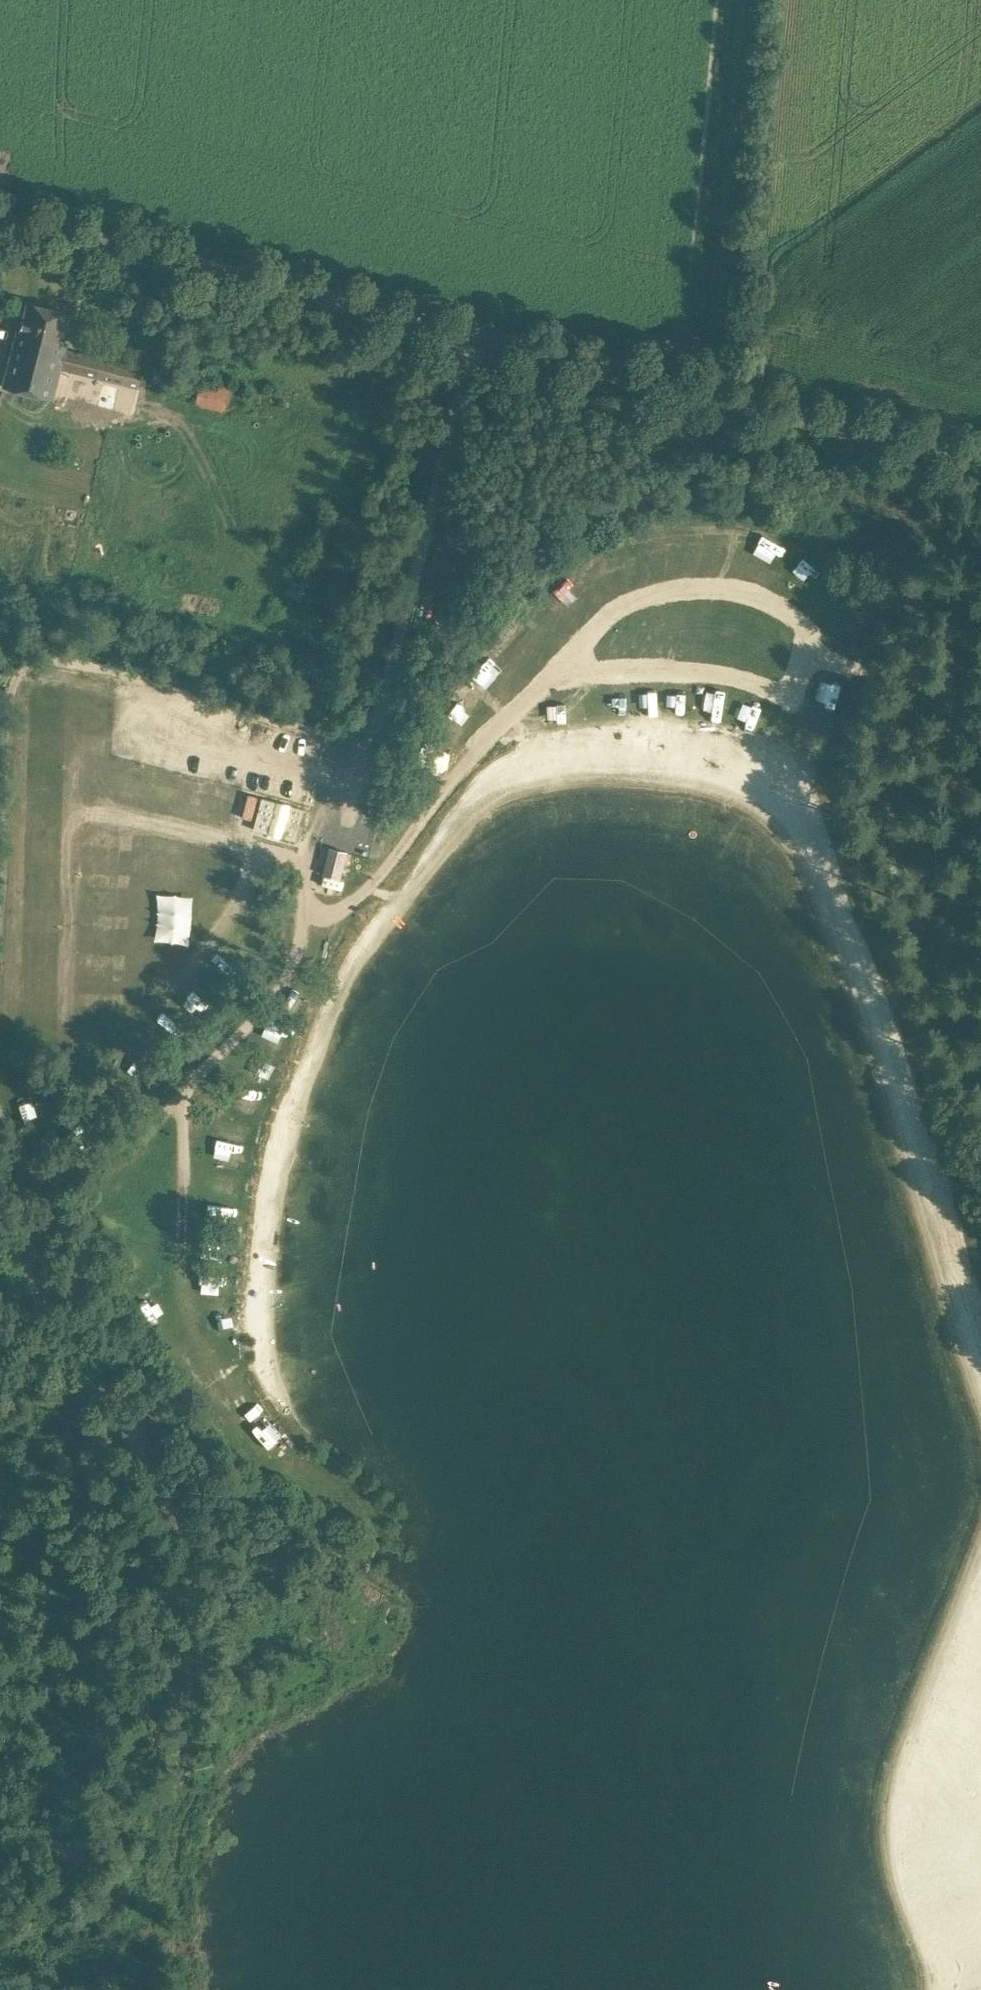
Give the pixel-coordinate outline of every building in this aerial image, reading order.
[(13,348),(4,385),(53,398),(54,392),(61,367),(80,372),(139,387),(143,368),(65,349),(67,342),(63,341),(71,312),(28,301),(26,311),(21,330),(18,329),(13,348)] [(197,405),(230,412),(236,384),(203,377),(197,405)] [(305,806),(264,796),(256,827),(297,837),(305,806)] [(376,813),(364,857),(379,860),(390,817),(376,813)] [(324,874),(340,878),(346,851),(331,847),(324,874)]
